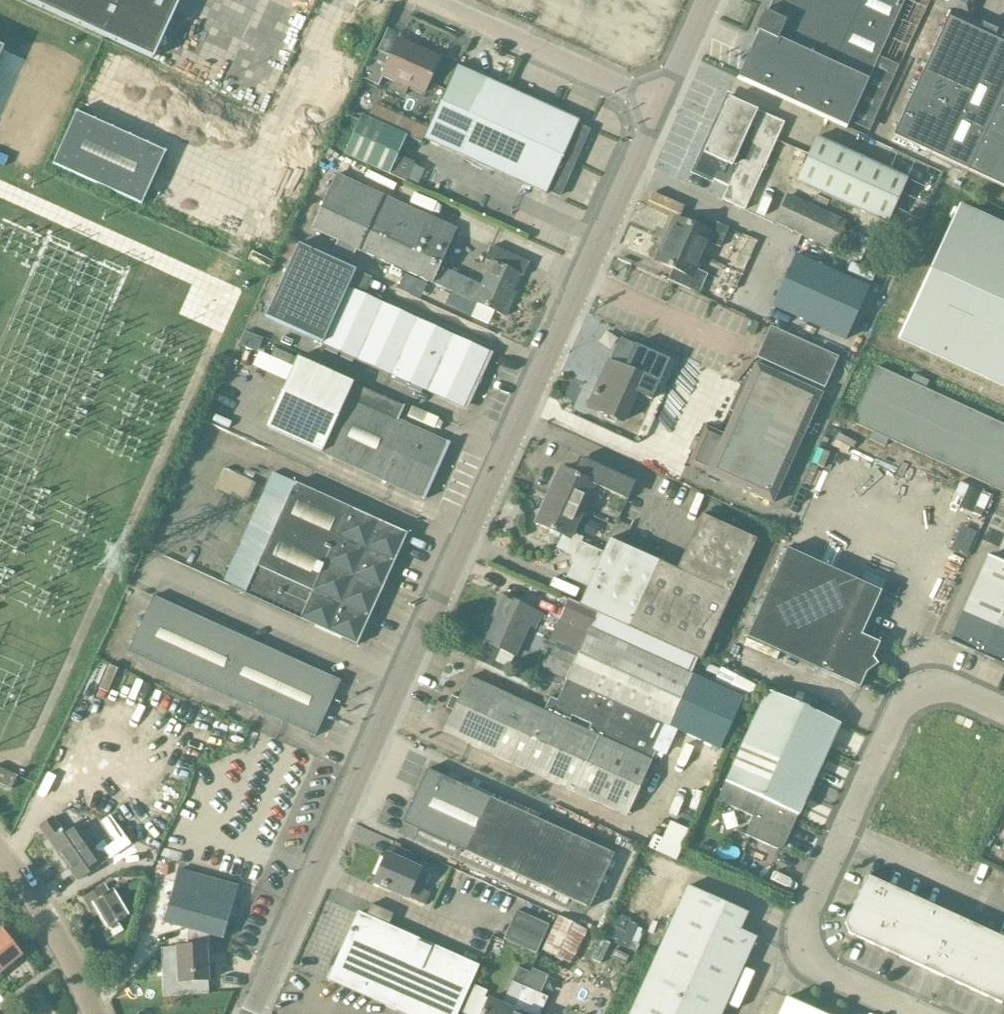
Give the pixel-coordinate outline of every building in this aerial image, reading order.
[(154,60),(181,0),(22,0),(154,60)] [(740,74),(737,80),(846,130),(906,0),(774,0),(767,14),(764,13),(755,32),(758,34),(740,74)] [(893,135),(948,161),(1003,40),(1003,33),(970,17),(978,0),(934,0),(952,9),(893,135)] [(948,161),(1003,187),(1003,40),(948,161)] [(378,86),(383,76),(393,81),(390,89),(404,96),(408,88),(423,95),(439,60),(398,41),(391,56),(376,50),(363,79),(378,86)] [(424,140),(444,149),(475,80),(467,76),(461,90),(449,84),(424,140)] [(579,123),(486,81),(485,84),(475,80),(444,149),(546,196),(547,192),(559,197),(589,132),(577,127),(579,123)] [(722,201),(745,212),(784,125),(728,99),(695,173),(728,188),(722,201)] [(76,111),(52,163),(140,205),(165,152),(76,111)] [(406,182),(414,163),(398,155),(407,136),(361,116),(344,155),(406,182)] [(907,177),(817,137),(796,182),(886,223),(907,177)] [(339,176),(314,230),(337,241),(356,250),(433,285),(474,304),(476,305),(471,318),(489,325),(494,313),(505,318),(513,300),(509,298),(520,275),(511,271),(517,258),(493,246),(487,260),(493,263),(482,286),(441,267),(458,231),(339,176)] [(832,247),(845,219),(785,191),(771,219),(832,247)] [(899,340),(1003,388),(1003,227),(960,207),(899,340)] [(698,230),(674,219),(664,241),(703,258),(709,244),(720,249),(728,230),(703,219),(698,230)] [(356,250),(337,241),(332,251),(351,260),(356,250)] [(707,276),(697,271),(703,258),(664,241),(654,263),(673,271),(668,282),(699,296),(707,276)] [(464,407),(488,353),(347,289),(355,270),(298,245),(265,317),(272,320),(464,407)] [(868,289),(796,256),(773,307),(845,340),(868,289)] [(770,328),(762,346),(830,377),(838,359),(770,328)] [(609,364),(589,409),(622,423),(635,392),(651,400),(669,360),(620,338),(612,356),(622,361),(619,368),(609,364)] [(706,475),(772,505),(830,377),(762,346),(757,359),(758,360),(723,437),(705,428),(700,439),(696,442),(693,445),(693,449),(694,454),(689,465),(707,473),(706,475)] [(280,375),(289,353),(273,347),(271,354),(259,349),(253,365),(280,375)] [(286,384),(264,430),(421,501),(446,446),(396,423),(403,406),(353,384),(352,385),(298,361),(293,370),(286,384)] [(850,422),(872,432),(869,440),(885,447),(888,439),(1003,492),(1003,424),(926,389),(929,382),(914,375),(910,382),(875,366),(850,422)] [(561,470),(548,498),(580,513),(593,486),(628,501),(635,485),(580,459),(573,476),(561,470)] [(406,536),(350,511),(294,486),(245,596),(356,647),(406,536)] [(548,498),(535,526),(561,538),(556,549),(570,555),(570,563),(572,564),(566,578),(587,587),(580,604),(579,605),(597,613),(697,659),(701,661),(756,540),(701,515),(677,570),(623,546),(609,540),(603,552),(582,543),(583,538),(571,532),(580,513),(548,498)] [(966,555),(975,531),(959,525),(950,549),(966,555)] [(877,667),(872,660),(878,645),(860,637),(880,593),(785,550),(745,639),(858,690),(865,675),(877,667)] [(1003,669),(1003,566),(986,558),(947,643),(1003,669)] [(128,653),(315,739),(341,682),(154,597),(128,653)] [(483,644),(514,658),(528,628),(535,631),(542,616),(504,599),(483,644)] [(568,599),(559,618),(570,623),(560,646),(578,654),(589,629),(597,613),(579,605),(580,604),(568,599)] [(597,613),(589,629),(690,675),(697,659),(597,613)] [(566,679),(557,700),(551,697),(544,712),(468,678),(443,732),(604,805),(604,806),(625,816),(650,762),(649,761),(665,724),(669,726),(720,749),(743,699),(690,675),(589,629),(578,654),(560,646),(554,643),(543,668),(566,679)] [(839,725),(765,692),(716,803),(752,819),(744,836),(776,851),(780,851),(784,848),(839,725)] [(1003,802),(1003,758),(975,745),(925,855),(971,876),(1003,802)] [(12,789),(18,776),(0,768),(0,783),(12,789)] [(428,771),(403,826),(590,911),(615,856),(428,771)] [(51,821),(38,830),(77,883),(99,866),(70,827),(61,834),(51,821)] [(384,855),(372,882),(409,898),(425,905),(430,893),(414,886),(412,885),(419,870),(419,869),(420,867),(423,860),(409,855),(405,864),(384,855)] [(176,877),(163,923),(188,929),(188,932),(188,948),(177,948),(177,951),(178,963),(178,984),(183,984),(183,986),(193,985),(193,984),(207,983),(207,981),(207,961),(211,961),(210,938),(210,936),(222,939),(237,886),(178,869),(176,877)] [(926,905),(866,878),(844,925),(848,936),(901,960),(926,905)] [(127,918),(111,894),(108,896),(102,888),(81,902),(90,915),(94,912),(107,931),(127,918)] [(756,940),(739,932),(747,915),(686,888),(630,1013),(722,1013),(756,940)] [(966,923),(926,905),(901,960),(941,978),(966,923)] [(327,981),(403,1013),(457,1013),(477,967),(387,928),(392,915),(369,906),(364,918),(356,915),(327,981)] [(508,929),(503,941),(538,956),(543,944),(551,927),(516,912),(508,929)] [(571,965),(587,932),(558,916),(542,950),(571,965)] [(615,937),(627,943),(636,925),(624,919),(615,937)] [(966,923),(941,978),(1001,1006),(1003,1000),(1003,941),(966,923)] [(0,931),(0,971),(1,972),(21,956),(23,955),(2,929),(0,930),(0,931)] [(519,998),(524,987),(531,971),(530,971),(519,966),(513,980),(512,981),(502,1004),(489,999),(483,1013),(512,1013),(519,998)] [(485,998),(487,991),(474,986),(463,1013),(465,1013),(483,1013),(489,999),(485,998)] [(512,1013),(540,1013),(548,997),(524,987),(519,998),(512,1013)] [(780,1013),(817,1013),(786,1000),(780,1013)]
